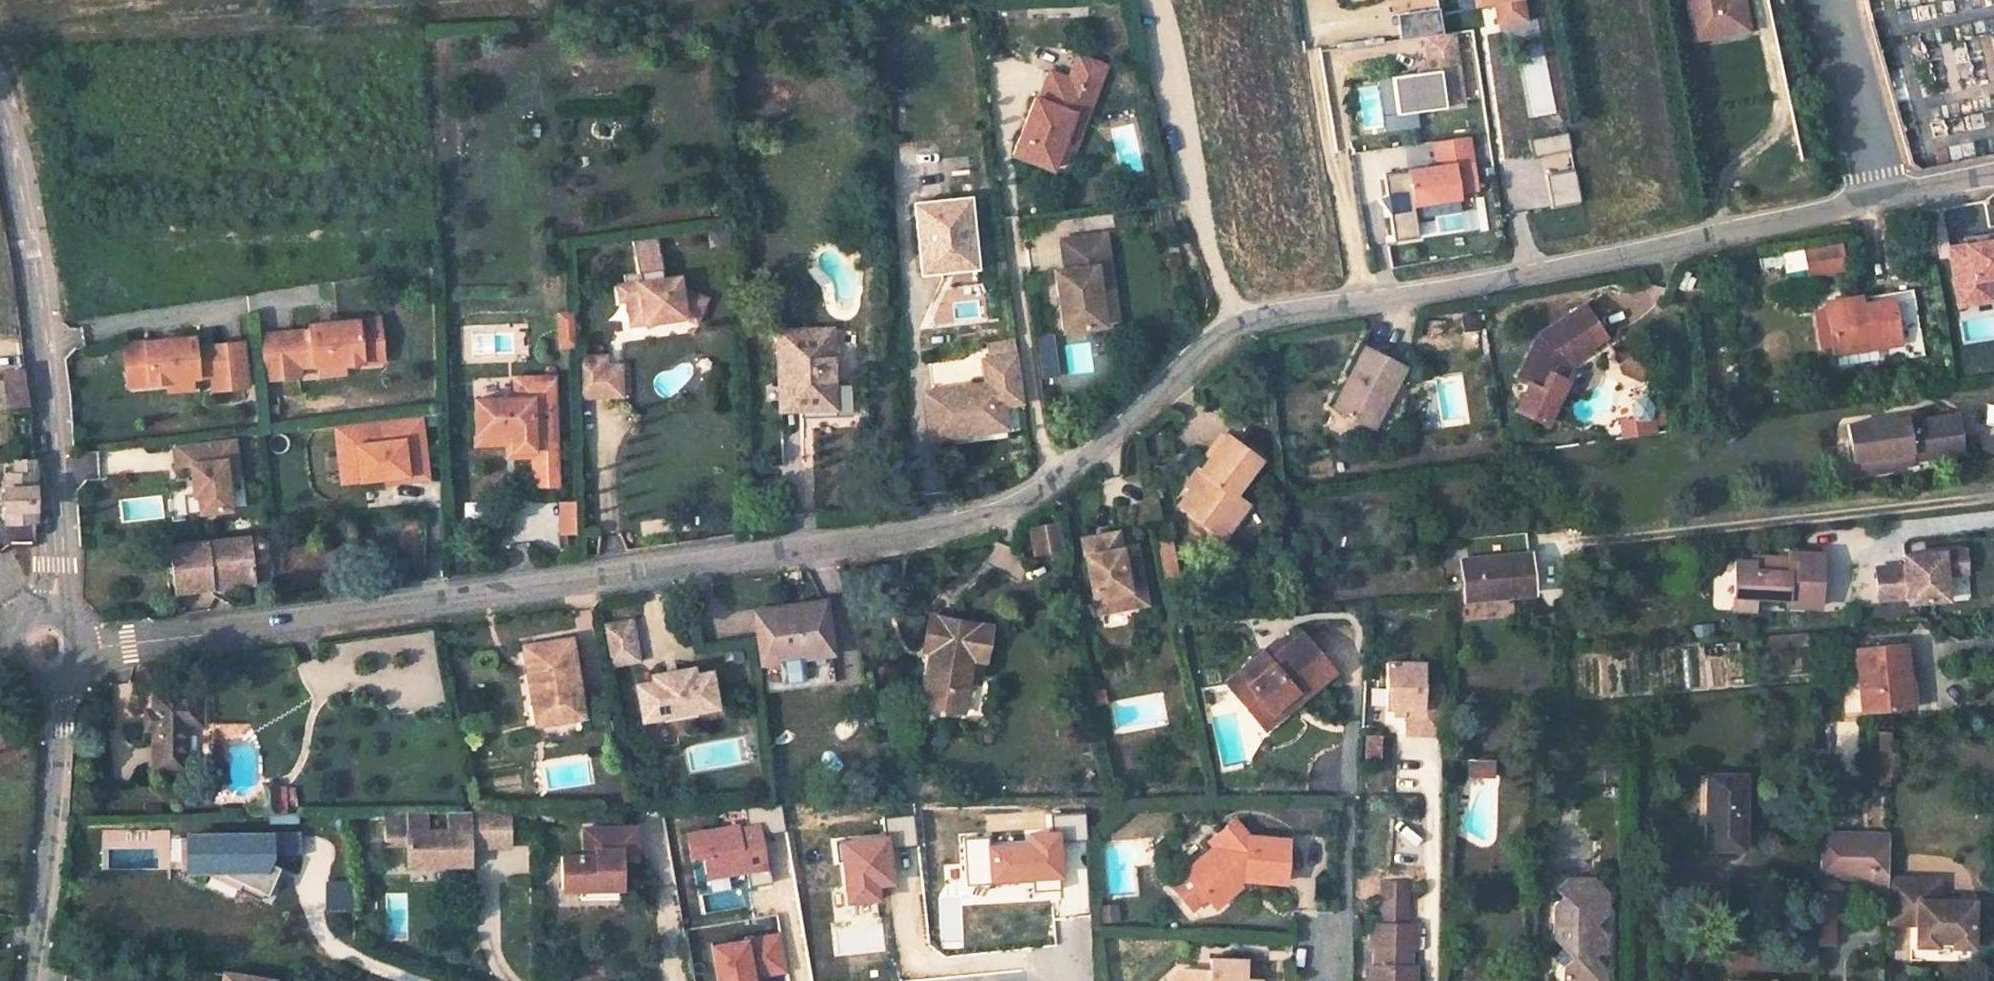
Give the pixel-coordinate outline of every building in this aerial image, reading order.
[(1497,22),(1523,18),(1520,0),(1493,0),(1497,22)] [(1686,38),(1711,33),(1713,46),(1743,40),(1735,0),(1733,0),(1722,2),(1716,3),(1715,0),(1679,0),(1686,38)] [(1392,13),(1396,38),(1440,32),(1436,7),(1392,13)] [(1711,33),(1686,38),(1688,50),(1713,46),(1711,33)] [(1453,34),(1425,38),(1428,63),(1420,64),(1422,78),(1414,79),(1414,75),(1391,78),(1396,114),(1463,105),(1453,34)] [(1091,100),(1046,82),(1035,110),(1030,108),(1021,133),(1025,134),(1023,142),(1018,140),(1008,165),(1047,179),(1061,143),(1068,123),(1081,128),(1091,100)] [(1081,128),(1068,123),(1061,143),(1072,148),(1081,128)] [(1571,151),(1568,133),(1530,140),(1534,158),(1571,151)] [(1474,141),(1440,146),(1443,170),(1414,175),(1416,186),(1402,188),(1405,209),(1443,204),(1444,209),(1464,206),(1462,196),(1482,194),(1474,141)] [(1581,203),(1575,171),(1547,176),(1553,208),(1581,203)] [(983,270),(980,208),(924,211),(928,283),(956,281),(955,271),(983,270)] [(1962,245),(1964,255),(1952,257),(1959,293),(1992,287),(1990,275),(1993,274),(1993,239),(1962,245)] [(1839,243),(1801,250),(1806,277),(1845,270),(1839,243)] [(1100,244),(1056,250),(1060,280),(1050,281),(1053,307),(1058,307),(1060,315),(1055,315),(1058,341),(1099,335),(1094,297),(1091,276),(1104,274),(1100,244)] [(1964,255),(1962,245),(1951,247),(1952,257),(1964,255)] [(1107,295),(1104,274),(1091,276),(1094,297),(1107,295)] [(679,284),(626,291),(628,305),(630,318),(644,316),(646,328),(686,322),(685,315),(701,320),(706,304),(685,297),(681,297),(679,284)] [(1959,293),(1961,304),(1993,299),(1993,298),(1992,287),(1959,293)] [(626,291),(619,293),(621,307),(628,305),(626,291)] [(1543,385),(1551,368),(1547,366),(1553,354),(1558,350),(1563,357),(1587,342),(1586,340),(1602,329),(1581,298),(1535,328),(1513,372),(1525,378),(1513,402),(1542,416),(1555,391),(1549,388),(1543,385)] [(1890,301),(1843,308),(1841,302),(1824,305),(1832,350),(1861,345),(1863,354),(1898,349),(1890,301)] [(381,355),(377,313),(307,321),(308,330),(293,332),(294,340),(261,343),(265,380),(299,377),(297,362),(311,360),(317,360),(340,357),(340,360),(341,359),(381,355)] [(701,320),(685,315),(686,322),(699,328),(701,320)] [(644,316),(630,318),(632,331),(646,328),(644,316)] [(1049,331),(1032,334),(1040,377),(1057,374),(1049,331)] [(294,340),(293,332),(260,336),(261,343),(294,340)] [(834,415),(831,336),(777,338),(781,417),(834,415)] [(244,387),(240,349),(207,353),(206,345),(191,347),(190,337),(120,344),(125,386),(164,382),(166,382),(166,380),(188,377),(194,377),(208,375),(210,390),(244,387)] [(240,349),(239,342),(206,345),(207,353),(240,349)] [(1619,358),(1629,353),(1625,344),(1615,348),(1619,358)] [(1343,379),(1329,410),(1371,429),(1380,408),(1374,403),(1390,371),(1395,362),(1360,345),(1343,379)] [(1834,359),(1863,354),(1861,345),(1832,350),(1834,359)] [(1549,388),(1563,357),(1558,350),(1553,354),(1547,366),(1551,368),(1543,385),(1549,388)] [(1636,374),(1644,361),(1629,353),(1619,358),(1622,366),(1636,374)] [(1020,354),(989,357),(993,381),(929,389),(935,434),(970,429),(969,420),(988,418),(989,427),(1006,425),(1004,403),(1024,400),(1020,354)] [(342,368),(341,359),(340,360),(340,357),(317,360),(318,371),(342,368)] [(607,362),(577,363),(579,403),(608,401),(607,372),(607,362)] [(936,364),(937,380),(964,378),(963,362),(936,364)] [(26,408),(21,371),(2,373),(7,411),(26,408)] [(622,372),(607,372),(608,401),(623,401),(622,372)] [(554,375),(528,376),(529,396),(514,397),(516,450),(531,449),(531,455),(531,462),(557,461),(554,375)] [(529,396),(528,376),(514,377),(514,397),(529,396)] [(189,388),(188,377),(166,380),(166,382),(164,382),(165,391),(189,388)] [(516,450),(514,397),(512,397),(472,399),(474,434),(511,432),(511,450),(516,450)] [(1966,455),(1960,415),(1908,423),(1907,420),(1853,428),(1859,473),(1910,465),(1915,461),(1966,455)] [(417,420),(335,429),(341,480),(423,471),(417,420)] [(511,432),(474,434),(474,444),(505,443),(505,456),(531,455),(531,449),(516,450),(511,450),(511,432)] [(1203,470),(1180,500),(1226,536),(1249,506),(1233,495),(1260,461),(1224,433),(1198,465),(1203,470)] [(235,444),(173,451),(176,471),(193,469),(197,498),(201,498),(203,518),(232,514),(228,482),(240,481),(235,444)] [(30,460),(12,461),(13,482),(0,482),(0,513),(0,523),(33,522),(30,460)] [(557,461),(531,462),(532,485),(558,483),(557,461)] [(572,532),(571,498),(555,499),(555,532),(572,532)] [(1044,529),(1049,556),(1049,557),(1050,557),(1067,552),(1063,526),(1044,529)] [(252,535),(173,544),(177,592),(216,588),(215,581),(256,576),(255,566),(265,566),(270,558),(268,543),(262,538),(252,539),(252,535)] [(1088,545),(1100,620),(1133,612),(1136,612),(1133,596),(1149,592),(1143,560),(1143,558),(1141,558),(1134,560),(1123,553),(1121,537),(1088,545)] [(1470,545),(1472,573),(1533,566),(1531,537),(1470,545)] [(1176,586),(1169,548),(1159,549),(1166,588),(1176,586)] [(1141,549),(1123,553),(1134,560),(1141,558),(1143,558),(1141,549)] [(1971,574),(1970,552),(1957,553),(1958,571),(1949,572),(1949,575),(1971,574)] [(1952,601),(1949,575),(1949,572),(1958,571),(1957,553),(1930,555),(1930,560),(1909,562),(1910,567),(1881,569),(1884,601),(1912,599),(1913,604),(1952,601)] [(1800,562),(1787,561),(1763,559),(1762,566),(1748,565),(1746,595),(1770,597),(1798,599),(1798,606),(1824,608),(1826,556),(1800,555),(1800,562)] [(1472,573),(1474,597),(1535,595),(1533,566),(1472,573)] [(1149,592),(1133,596),(1136,612),(1153,608),(1149,592)] [(1744,612),(1769,614),(1770,597),(1746,595),(1744,612)] [(826,613),(760,625),(768,674),(834,662),(826,613)] [(629,615),(604,620),(611,658),(636,653),(629,615)] [(997,634),(933,623),(926,657),(937,658),(945,659),(942,678),(933,676),(927,712),(966,719),(977,667),(991,670),(997,634)] [(1260,657),(1231,689),(1269,721),(1297,694),(1303,700),(1334,669),(1296,635),(1272,659),(1260,657)] [(585,714),(574,636),(530,642),(538,702),(559,700),(562,718),(585,714)] [(1917,646),(1867,651),(1872,715),(1912,711),(1910,685),(1920,683),(1917,646)] [(937,658),(933,676),(942,678),(945,659),(937,658)] [(690,662),(651,670),(651,676),(635,679),(641,713),(713,700),(708,666),(691,669),(690,662)] [(1429,665),(1393,665),(1392,709),(1398,709),(1408,710),(1413,710),(1413,735),(1448,736),(1449,688),(1428,688),(1429,665)] [(1912,711),(1928,709),(1926,683),(1920,683),(1910,685),(1912,711)] [(195,724),(193,697),(149,699),(149,772),(179,772),(179,724),(195,724)] [(540,721),(562,718),(559,700),(538,702),(540,721)] [(1408,710),(1398,709),(1398,718),(1407,719),(1408,710)] [(1362,760),(1376,761),(1376,738),(1363,737),(1362,760)] [(1489,762),(1473,762),(1472,778),(1488,778),(1489,762)] [(1498,763),(1489,762),(1488,778),(1498,778),(1498,763)] [(1755,773),(1715,770),(1712,845),(1751,848),(1755,773)] [(744,806),(745,820),(760,819),(761,830),(780,829),(778,803),(744,806)] [(408,866),(471,865),(471,850),(470,839),(489,839),(488,813),(449,814),(449,833),(428,833),(427,823),(386,824),(386,845),(408,845),(408,866)] [(471,850),(511,850),(510,813),(488,813),(489,839),(470,839),(471,850)] [(386,824),(427,823),(427,814),(386,815),(386,824)] [(756,820),(682,831),(685,856),(700,854),(704,875),(765,869),(756,820)] [(1230,825),(1210,838),(1214,843),(1174,870),(1176,873),(1193,896),(1196,900),(1225,881),(1223,879),(1233,872),(1239,880),(1241,884),(1283,884),(1284,843),(1242,841),(1230,825)] [(639,863),(638,830),(602,831),(602,852),(597,852),(597,858),(587,859),(563,859),(564,893),(581,892),(623,891),(623,876),(618,871),(617,863),(639,863)] [(602,852),(602,831),(586,832),(587,859),(597,858),(597,852),(602,852)] [(1863,879),(1890,880),(1891,836),(1824,835),(1822,878),(1863,879)] [(300,836),(186,838),(186,872),(230,871),(228,875),(267,894),(276,877),(260,870),(266,858),(301,857),(300,836)] [(1225,881),(1196,900),(1200,905),(1239,880),(1233,872),(1223,879),(1225,881)] [(1193,896),(1176,873),(1161,883),(1179,906),(1193,896)] [(1863,896),(1890,896),(1890,882),(1890,880),(1863,879),(1863,896)] [(1938,884),(1890,882),(1890,896),(1890,920),(1918,921),(1917,930),(1917,951),(1935,951),(1938,884)] [(1942,883),(1938,884),(1935,951),(1938,951),(1938,946),(1953,946),(1953,952),(1974,952),(1975,905),(1942,905),(1942,883)] [(20,886),(8,886),(8,895),(19,895),(20,886)] [(1386,888),(1385,908),(1402,909),(1402,888),(1386,888)] [(619,900),(619,891),(581,892),(581,901),(619,900)] [(1845,893),(1827,892),(1826,941),(1843,941),(1845,893)] [(1596,977),(1594,972),(1594,970),(1604,970),(1605,952),(1597,941),(1607,928),(1607,907),(1588,897),(1562,897),(1554,906),(1562,913),(1553,924),(1553,960),(1564,976),(1558,980),(1599,980),(1596,977)] [(1103,904),(1092,905),(1093,921),(1104,920),(1103,904)] [(1918,921),(1890,920),(1889,929),(1917,930),(1918,921)] [(1806,957),(1819,958),(1821,925),(1807,926),(1806,957)] [(1412,929),(1373,928),(1372,953),(1376,952),(1377,973),(1373,973),(1373,980),(1414,980),(1414,976),(1408,975),(1408,954),(1413,955),(1412,929)] [(705,943),(711,980),(752,980),(751,977),(784,973),(780,931),(705,943)] [(1176,963),(1157,980),(1259,980),(1259,970),(1245,970),(1245,963),(1245,951),(1213,952),(1211,952),(1212,967),(1207,967),(1203,967),(1203,963),(1176,963)]
